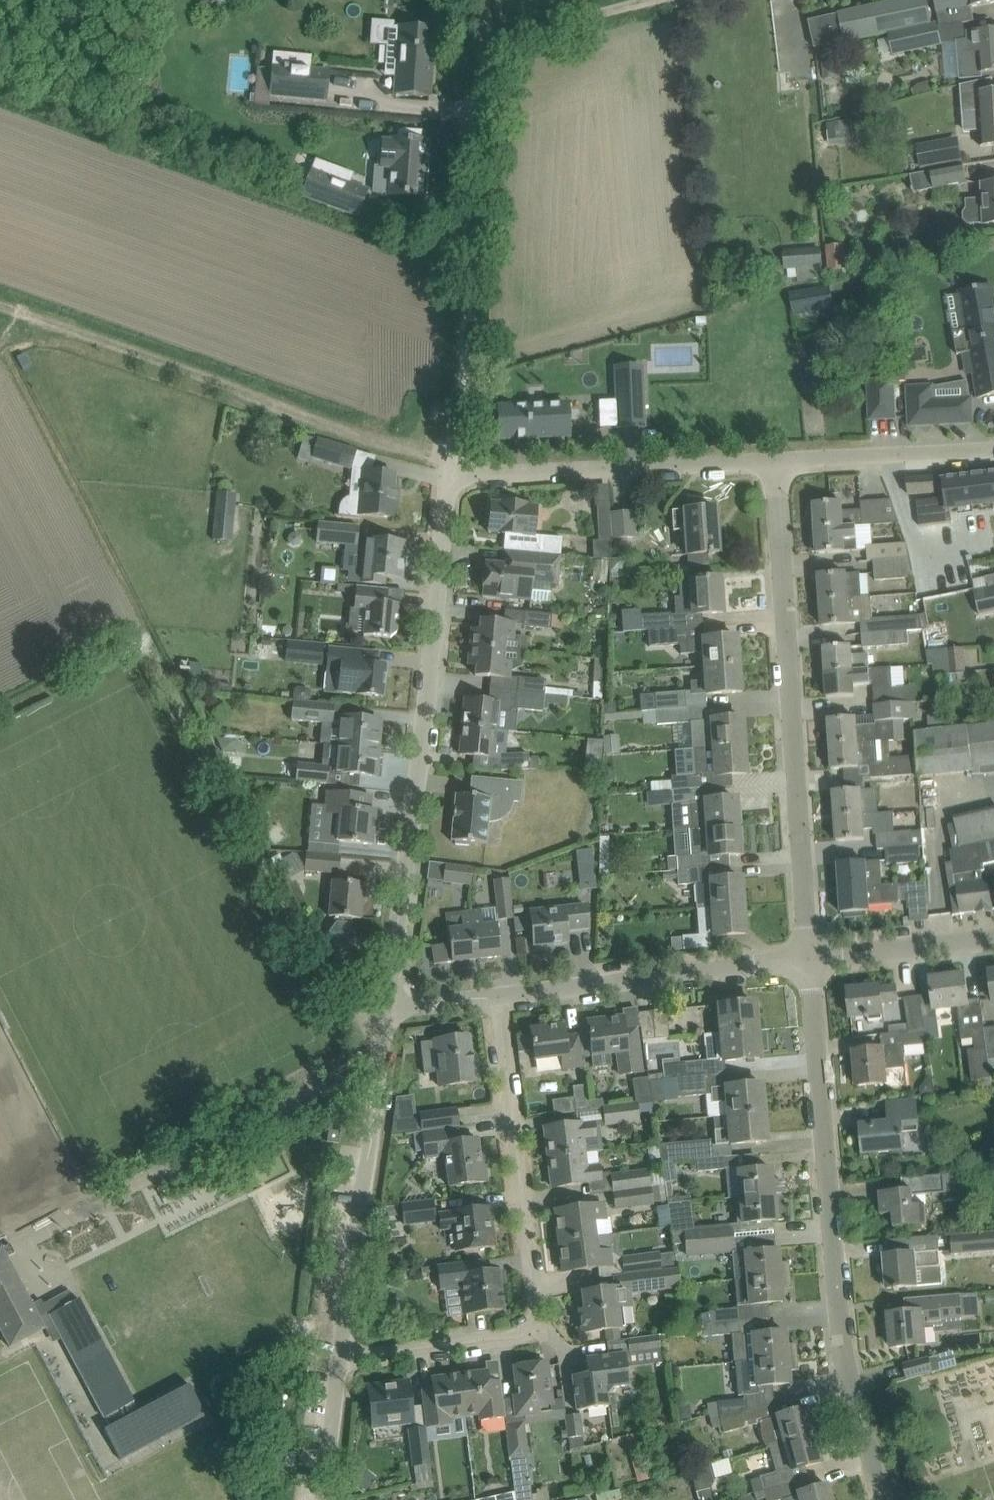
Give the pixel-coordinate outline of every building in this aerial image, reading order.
[(809,21),(814,46),(931,22),(926,0),(906,0),(809,21)] [(938,16),(941,32),(964,28),(963,22),(971,21),(968,7),(993,3),(993,0),(935,0),(938,16)] [(430,29),(431,23),(415,22),(414,28),(394,26),(392,46),(387,46),(385,65),(391,65),(390,76),(395,77),(394,93),(430,96),(434,29),(430,29)] [(935,23),(888,34),(893,53),(939,43),(935,23)] [(988,72),(993,71),(993,30),(956,33),(960,80),(983,78),(982,72),(988,72)] [(230,55),(230,90),(246,90),(246,55),(230,55)] [(841,77),(839,61),(822,63),(824,79),(841,77)] [(288,68),(288,66),(284,66),(284,68),(272,66),(269,94),(326,100),(329,72),(310,70),(288,68)] [(794,91),(793,70),(778,71),(779,92),(794,91)] [(914,95),(933,90),(930,81),(917,84),(913,88),(914,95)] [(840,88),(828,90),(830,107),(843,105),(840,88)] [(979,91),(979,96),(980,111),(982,147),(993,146),(993,90),(989,90),(979,91)] [(865,108),(881,105),(879,95),(862,99),(865,108)] [(851,119),(826,122),(828,144),(853,142),(851,119)] [(421,141),(421,131),(398,130),(397,139),(391,139),(391,141),(383,141),(379,141),(377,167),(381,167),(389,168),(387,195),(391,195),(391,201),(418,203),(419,197),(423,197),(427,142),(421,141)] [(937,141),(916,145),(920,169),(941,165),(937,141)] [(968,184),(967,179),(964,164),(931,170),(910,174),(914,193),(968,184)] [(367,191),(349,184),(311,170),(302,195),(358,216),(367,191)] [(993,223),(993,183),(982,184),(983,199),(966,200),(966,208),(963,213),(964,220),(967,224),(984,223),(984,224),(993,223)] [(847,269),(845,244),(826,246),(828,271),(847,269)] [(817,248),(784,250),(786,270),(797,269),(798,283),(823,278),(821,248),(817,248)] [(801,291),(802,293),(790,295),(796,318),(830,311),(824,286),(801,291)] [(993,394),(993,299),(992,286),(959,292),(966,332),(953,334),(957,354),(969,352),(977,397),(993,394)] [(893,377),(868,378),(869,418),(894,418),(893,377)] [(972,422),(971,395),(969,395),(967,380),(933,385),(933,383),(907,385),(909,425),(972,422)] [(642,385),(616,386),(618,428),(644,426),(642,385)] [(566,404),(498,407),(500,439),(517,438),(517,441),(518,441),(518,438),(523,438),(523,441),(525,441),(525,438),(568,436),(566,404)] [(318,440),(312,457),(350,468),(355,451),(318,440)] [(395,474),(362,471),(359,498),(348,497),(347,497),(342,500),(339,504),(338,517),(358,518),(359,515),(396,519),(398,497),(399,488),(394,487),(395,474)] [(916,501),(919,526),(951,522),(950,510),(993,505),(993,473),(942,480),(944,498),(916,501)] [(933,477),(907,479),(908,494),(934,493),(933,477)] [(237,494),(216,492),(212,541),(233,542),(237,494)] [(839,494),(829,494),(830,502),(839,502),(839,494)] [(873,524),(900,523),(891,499),(860,501),(861,510),(841,511),(841,502),(839,502),(830,502),(813,503),(813,505),(809,506),(810,520),(814,520),(815,528),(856,525),(873,524)] [(534,536),(535,527),(537,507),(527,506),(527,504),(501,501),(501,503),(491,502),(488,532),(505,534),(503,551),(526,553),(561,556),(562,538),(542,537),(534,536)] [(715,508),(671,511),(673,531),(685,530),(687,555),(698,554),(718,553),(715,508)] [(634,537),(634,532),(633,512),(611,513),(612,538),(634,537)] [(358,526),(318,522),(316,542),(356,546),(358,526)] [(609,560),(611,544),(610,523),(598,524),(599,541),(593,541),(594,559),(609,560)] [(816,554),(858,551),(856,525),(815,528),(815,537),(811,538),(812,552),(816,552),(816,554)] [(296,532),(290,534),(287,539),(289,545),(294,548),(300,546),(302,541),(301,535),(296,532)] [(405,542),(389,541),(371,539),(368,566),(365,569),(360,568),(359,582),(365,583),(385,585),(385,577),(402,578),(405,542)] [(910,558),(907,547),(907,543),(867,547),(868,561),(875,561),(910,558)] [(558,584),(561,556),(526,553),(503,551),(502,564),(485,563),(482,596),(529,600),(531,582),(558,584)] [(914,577),(913,571),(910,558),(875,561),(876,579),(914,577)] [(820,599),(863,596),(861,572),(838,574),(818,575),(820,599)] [(993,588),(993,575),(986,577),(987,583),(974,586),(974,588),(976,588),(976,591),(993,588)] [(675,616),(722,613),(720,578),(700,580),(678,581),(679,598),(674,598),(675,616)] [(356,586),(338,585),(338,590),(355,592),(354,609),(365,610),(363,635),(390,638),(397,632),(399,609),(395,603),(380,602),(381,589),(388,590),(388,589),(356,586)] [(974,594),(981,620),(993,617),(993,589),(974,594)] [(863,596),(820,599),(821,626),(841,624),(861,623),(862,633),(908,630),(922,629),(920,615),(874,619),(872,596),(863,596)] [(551,629),(552,615),(524,612),(523,626),(551,629)] [(640,630),(648,630),(671,628),(670,613),(639,615),(639,616),(625,616),(626,628),(640,627),(640,630)] [(515,623),(500,622),(480,620),(479,630),(471,629),(469,647),(505,650),(506,639),(513,639),(515,623)] [(948,649),(946,623),(929,625),(928,625),(929,629),(922,629),(926,651),(948,649)] [(705,666),(738,664),(736,636),(703,639),(702,626),(671,628),(648,630),(649,647),(679,645),(680,654),(689,653),(704,652),(705,666)] [(863,647),(887,645),(909,644),(908,630),(862,633),(863,647)] [(843,646),(823,647),(825,671),(870,668),(869,653),(852,654),(852,645),(843,646)] [(504,661),(505,650),(469,647),(467,665),(476,665),(475,676),(510,679),(511,662),(504,661)] [(356,650),(336,648),(329,648),(327,673),(343,674),(342,693),(349,694),(383,697),(385,666),(355,663),(356,650)] [(322,661),(285,657),(284,666),(321,669),(322,661)] [(691,695),(720,693),(740,692),(738,664),(705,666),(706,680),(690,681),(691,695)] [(870,668),(825,671),(826,697),(846,696),(855,695),(854,685),(873,684),(875,705),(905,703),(904,686),(893,687),(892,667),(870,668)] [(602,683),(603,672),(594,671),(593,683),(602,683)] [(544,694),(545,687),(546,681),(518,678),(517,691),(544,694)] [(293,701),(310,702),(311,692),(309,689),(297,688),(294,691),(293,701)] [(543,710),(544,694),(517,691),(516,704),(484,700),(464,699),(462,727),(496,730),(509,731),(511,708),(543,710)] [(640,711),(656,710),(686,708),(685,691),(639,694),(640,711)] [(333,704),(310,702),(293,701),(291,721),(331,724),(333,704)] [(848,718),(828,719),(830,744),(881,740),(894,740),(892,720),(915,719),(914,703),(905,703),(875,705),(876,725),(857,727),(856,717),(848,718)] [(692,749),(744,746),(742,718),(707,720),(706,707),(686,708),(656,710),(657,725),(690,722),(692,749)] [(338,745),(378,748),(380,721),(341,717),(338,745)] [(912,732),(915,757),(916,774),(917,778),(973,770),(974,775),(993,772),(993,723),(912,732)] [(462,727),(459,755),(479,756),(493,758),(496,730),(462,727)] [(620,754),(618,736),(604,737),(605,756),(620,754)] [(881,740),(830,744),(831,769),(871,767),(872,777),(916,774),(915,757),(890,758),(890,761),(883,761),(881,740)] [(375,776),(378,748),(338,745),(335,773),(375,776)] [(712,788),(711,776),(746,774),(744,746),(692,749),(694,775),(671,776),(672,781),(672,791),(712,788)] [(506,754),(501,754),(501,758),(501,771),(529,769),(537,769),(538,769),(537,760),(537,757),(529,757),(529,753),(506,754)] [(328,766),(322,765),(298,763),(296,781),(326,784),(328,766)] [(520,802),(522,783),(472,778),(470,796),(455,794),(451,841),(455,841),(455,845),(469,846),(470,843),(486,844),(488,822),(492,822),(496,821),(499,820),(503,818),(506,815),(508,812),(510,809),(512,805),(512,801),(520,802)] [(651,783),(651,792),(672,791),(672,781),(651,783)] [(688,830),(737,826),(736,798),(721,800),(720,787),(712,788),(672,791),(673,804),(674,806),(678,806),(680,830),(688,830)] [(893,799),(882,800),(869,801),(868,789),(833,791),(834,816),(895,812),(895,811),(894,811),(893,799)] [(651,792),(646,793),(647,806),(673,804),(672,791),(651,792)] [(371,796),(327,792),(325,814),(340,815),(340,824),(326,823),(326,824),(324,824),(322,827),(321,836),(322,839),(325,839),(323,854),(338,855),(340,842),(372,845),(375,811),(370,810),(371,796)] [(921,829),(911,830),(896,831),(895,812),(834,816),(836,841),(865,839),(864,829),(877,829),(878,848),(886,848),(923,846),(921,829)] [(705,868),(704,856),(739,854),(737,826),(688,830),(690,856),(677,857),(678,869),(705,868)] [(952,851),(958,894),(960,914),(976,912),(991,910),(987,877),(984,877),(983,870),(986,870),(985,864),(993,862),(993,841),(961,849),(952,851)] [(887,865),(919,863),(920,868),(925,867),(923,846),(886,848),(887,865)] [(594,849),(579,849),(578,888),(593,888),(594,849)] [(294,853),(278,861),(286,876),(305,866),(304,871),(339,874),(340,856),(338,855),(323,854),(306,852),(306,854),(294,853)] [(677,857),(668,858),(668,870),(673,870),(678,869),(677,857)] [(880,885),(878,860),(838,863),(839,888),(880,885)] [(473,868),(465,867),(445,864),(442,882),(471,886),(473,868)] [(712,908),(743,906),(741,878),(730,879),(729,866),(705,868),(678,869),(679,880),(679,884),(695,883),(697,909),(712,908)] [(663,873),(663,880),(679,880),(678,869),(673,870),(673,872),(663,873)] [(514,918),(509,879),(493,881),(498,920),(514,918)] [(368,884),(348,882),(332,881),(329,916),(335,917),(334,928),(330,933),(335,945),(347,946),(354,936),(351,930),(353,918),(361,919),(363,901),(367,902),(368,884)] [(927,907),(926,887),(925,882),(898,883),(880,885),(839,888),(841,913),(869,911),(868,903),(907,900),(907,909),(927,907)] [(588,928),(586,908),(586,906),(530,912),(533,945),(567,941),(566,930),(588,928)] [(712,908),(712,916),(714,936),(745,934),(743,906),(712,908)] [(500,957),(497,924),(483,926),(481,910),(470,911),(476,960),(500,957)] [(434,964),(476,960),(470,911),(446,914),(448,930),(449,944),(432,946),(434,964)] [(682,936),(682,938),(683,950),(711,948),(710,934),(682,936)] [(672,951),(683,950),(682,938),(671,938),(672,951)] [(932,994),(921,996),(924,1018),(937,1016),(936,1009),(958,1007),(961,1040),(974,1038),(975,1049),(968,1050),(972,1081),(991,1078),(989,1059),(988,1051),(985,1028),(981,998),(979,999),(979,1002),(968,1004),(966,989),(965,978),(964,975),(946,977),(945,973),(934,975),(934,979),(930,979),(932,994)] [(881,1000),(897,999),(895,986),(879,987),(848,990),(851,1017),(868,1015),(869,1021),(883,1020),(881,1000)] [(907,1025),(889,1027),(890,1033),(926,1030),(924,1018),(921,996),(904,998),(906,1018),(907,1025)] [(721,1033),(757,1031),(754,1002),(718,1005),(721,1033)] [(642,1040),(655,1039),(669,1038),(667,1010),(638,1013),(642,1040)] [(641,1072),(637,1036),(636,1028),(624,1029),(623,1017),(587,1022),(590,1039),(580,1041),(582,1058),(591,1057),(593,1068),(611,1066),(609,1055),(616,1054),(619,1075),(641,1072)] [(531,1035),(522,1036),(523,1050),(533,1049),(534,1060),(554,1058),(561,1057),(562,1069),(583,1066),(582,1058),(580,1041),(579,1035),(565,1037),(564,1025),(530,1029),(531,1035)] [(985,1028),(988,1051),(989,1059),(993,1059),(993,1027),(985,1028)] [(882,1049),(854,1051),(857,1085),(877,1084),(885,1083),(885,1086),(902,1084),(905,1081),(904,1067),(903,1062),(902,1046),(904,1046),(928,1044),(927,1034),(926,1030),(890,1033),(881,1034),(882,1049)] [(723,1061),(739,1060),(759,1058),(757,1031),(721,1033),(704,1035),(705,1044),(721,1043),(723,1061)] [(469,1036),(420,1042),(423,1073),(437,1072),(439,1086),(475,1082),(472,1063),(469,1036)] [(347,1064),(343,1057),(342,1055),(328,1063),(333,1072),(347,1064)] [(708,1060),(662,1065),(663,1074),(664,1078),(675,1077),(705,1074),(709,1074),(708,1060)] [(705,1074),(675,1077),(676,1097),(707,1094),(705,1074)] [(657,1081),(650,1081),(654,1102),(664,1101),(662,1080),(657,1081)] [(638,1090),(634,1091),(636,1104),(638,1104),(654,1102),(650,1081),(637,1083),(638,1090)] [(727,1116),(764,1113),(761,1084),(710,1088),(712,1103),(726,1102),(727,1116)] [(863,1153),(883,1151),(905,1149),(903,1126),(920,1124),(917,1100),(888,1103),(890,1123),(861,1126),(863,1153)] [(456,1109),(436,1111),(410,1114),(408,1102),(396,1103),(395,1103),(391,1136),(414,1133),(422,1132),(458,1127),(456,1109)] [(654,1102),(638,1104),(639,1113),(649,1112),(650,1120),(656,1119),(654,1102)] [(636,1104),(603,1109),(606,1124),(606,1127),(640,1122),(639,1113),(638,1104),(636,1104)] [(564,1125),(544,1128),(548,1158),(584,1153),(582,1140),(595,1138),(593,1126),(606,1124),(603,1109),(576,1112),(577,1124),(564,1125)] [(715,1146),(746,1143),(766,1141),(764,1113),(727,1116),(729,1129),(714,1130),(715,1146)] [(424,1150),(425,1159),(445,1157),(449,1187),(487,1182),(484,1161),(480,1161),(477,1139),(460,1141),(458,1127),(422,1132),(414,1133),(417,1151),(424,1150)] [(338,1143),(340,1131),(328,1130),(327,1142),(338,1143)] [(668,1144),(658,1145),(661,1164),(672,1163),(690,1161),(712,1159),(711,1139),(668,1144)] [(584,1153),(548,1158),(552,1187),(572,1185),(586,1183),(600,1181),(598,1167),(586,1168),(584,1153)] [(690,1170),(698,1170),(698,1172),(726,1169),(725,1158),(712,1159),(690,1161),(690,1170)] [(740,1197),(783,1193),(781,1180),(772,1181),(770,1168),(738,1171),(740,1197)] [(651,1188),(650,1175),(649,1170),(611,1174),(613,1193),(651,1188)] [(903,1190),(879,1192),(881,1215),(893,1214),(894,1227),(914,1225),(929,1224),(927,1194),(947,1192),(946,1174),(902,1178),(903,1190)] [(946,1174),(947,1192),(964,1191),(962,1174),(946,1174)] [(671,1183),(664,1184),(665,1186),(665,1189),(668,1200),(669,1203),(691,1202),(690,1196),(673,1198),(671,1183)] [(652,1204),(652,1202),(651,1188),(613,1193),(615,1209),(652,1204)] [(740,1197),(742,1223),(785,1220),(783,1193),(740,1197)] [(401,1204),(403,1220),(404,1225),(435,1221),(433,1200),(401,1204)] [(731,1227),(703,1230),(695,1230),(693,1202),(691,1202),(669,1203),(675,1245),(685,1244),(686,1243),(731,1239),(732,1238),(731,1227)] [(559,1241),(594,1237),(592,1221),(604,1219),(603,1206),(590,1207),(590,1206),(555,1210),(559,1241)] [(490,1207),(450,1212),(451,1213),(439,1214),(441,1230),(452,1228),(455,1251),(495,1246),(490,1207)] [(993,1250),(993,1232),(952,1236),(953,1254),(993,1250)] [(611,1266),(609,1252),(607,1235),(594,1237),(559,1241),(563,1272),(611,1266)] [(777,1250),(773,1250),(772,1235),(732,1238),(731,1239),(686,1243),(685,1244),(686,1254),(705,1253),(733,1251),(733,1255),(745,1255),(747,1279),(790,1275),(788,1262),(779,1263),(777,1250)] [(27,1338),(45,1329),(7,1257),(15,1253),(10,1244),(2,1248),(1,1246),(0,1247),(0,1329),(10,1347),(27,1338)] [(886,1271),(881,1273),(882,1286),(887,1286),(887,1288),(894,1288),(894,1290),(899,1290),(900,1289),(900,1287),(918,1286),(944,1283),(942,1265),(941,1251),(904,1254),(884,1256),(886,1271)] [(661,1271),(678,1269),(675,1253),(622,1260),(624,1276),(634,1274),(634,1275),(661,1271)] [(503,1310),(499,1273),(498,1270),(486,1271),(485,1260),(465,1262),(437,1265),(422,1268),(423,1274),(438,1271),(440,1289),(460,1287),(461,1295),(463,1315),(503,1310)] [(637,1292),(670,1288),(681,1287),(678,1269),(661,1271),(634,1275),(637,1292)] [(736,1306),(749,1305),(782,1302),(781,1289),(791,1288),(790,1275),(747,1279),(734,1280),(736,1306)] [(620,1340),(619,1328),(616,1309),(630,1307),(628,1287),(583,1292),(585,1310),(580,1311),(583,1333),(605,1330),(606,1342),(620,1340)] [(889,1316),(886,1318),(887,1331),(891,1333),(892,1347),(912,1345),(925,1344),(923,1326),(944,1324),(943,1321),(963,1319),(963,1317),(962,1307),(979,1305),(978,1293),(941,1295),(924,1297),(914,1298),(904,1299),(905,1300),(914,1299),(915,1312),(905,1313),(889,1314),(889,1316)] [(134,1402),(92,1324),(79,1299),(49,1315),(104,1418),(105,1417),(110,1426),(104,1430),(120,1460),(205,1415),(189,1384),(138,1412),(133,1403),(134,1402)] [(711,1323),(739,1321),(738,1309),(710,1312),(711,1323)] [(711,1323),(712,1335),(740,1332),(739,1321),(711,1323)] [(700,1336),(712,1335),(711,1323),(699,1323),(700,1336)] [(735,1362),(797,1357),(796,1344),(786,1345),(785,1331),(740,1335),(741,1346),(735,1362)] [(630,1354),(661,1350),(659,1337),(628,1341),(630,1354)] [(909,1378),(957,1365),(954,1352),(905,1365),(909,1378)] [(629,1386),(627,1373),(625,1354),(585,1359),(587,1373),(610,1392),(614,1387),(629,1386)] [(758,1394),(757,1387),(789,1384),(788,1371),(798,1370),(797,1357),(735,1362),(737,1395),(743,1395),(758,1394)] [(518,1396),(514,1397),(516,1415),(537,1413),(537,1415),(551,1414),(566,1412),(564,1398),(551,1400),(549,1383),(546,1364),(514,1368),(517,1387),(518,1396)] [(505,1417),(501,1389),(500,1381),(488,1383),(486,1371),(459,1375),(464,1416),(478,1415),(478,1420),(505,1417)] [(607,1396),(610,1392),(587,1373),(587,1374),(572,1376),(575,1396),(576,1411),(609,1407),(607,1396)] [(450,1418),(464,1416),(459,1375),(432,1378),(433,1390),(421,1392),(425,1427),(451,1423),(450,1418)] [(373,1428),(413,1423),(407,1381),(368,1386),(373,1428)] [(719,1420),(746,1412),(745,1400),(717,1402),(719,1420)] [(689,1405),(676,1407),(678,1420),(691,1418),(689,1405)] [(775,1419),(772,1420),(768,1406),(746,1412),(719,1420),(723,1432),(724,1434),(745,1427),(759,1423),(761,1428),(761,1432),(762,1437),(763,1441),(767,1449),(769,1448),(813,1435),(806,1408),(775,1417),(775,1419)] [(569,1448),(583,1447),(580,1415),(566,1416),(569,1448)] [(505,1424),(509,1457),(515,1492),(516,1499),(545,1499),(543,1493),(532,1495),(525,1455),(521,1422),(505,1424)] [(425,1430),(409,1432),(414,1468),(417,1489),(432,1486),(429,1466),(425,1430)] [(648,1480),(638,1443),(636,1434),(626,1437),(628,1446),(638,1482),(648,1480)] [(753,1492),(790,1482),(787,1471),(821,1462),(813,1435),(769,1448),(775,1471),(758,1476),(759,1477),(750,1480),(753,1492)] [(714,1479),(733,1475),(730,1460),(710,1465),(714,1479)] [(699,1499),(712,1499),(709,1491),(714,1480),(709,1465),(690,1470),(699,1499)] [(793,1494),(790,1482),(753,1492),(755,1499),(758,1499),(764,1498),(765,1499),(773,1499),(783,1497),(784,1499),(831,1499),(827,1485),(793,1494)]
